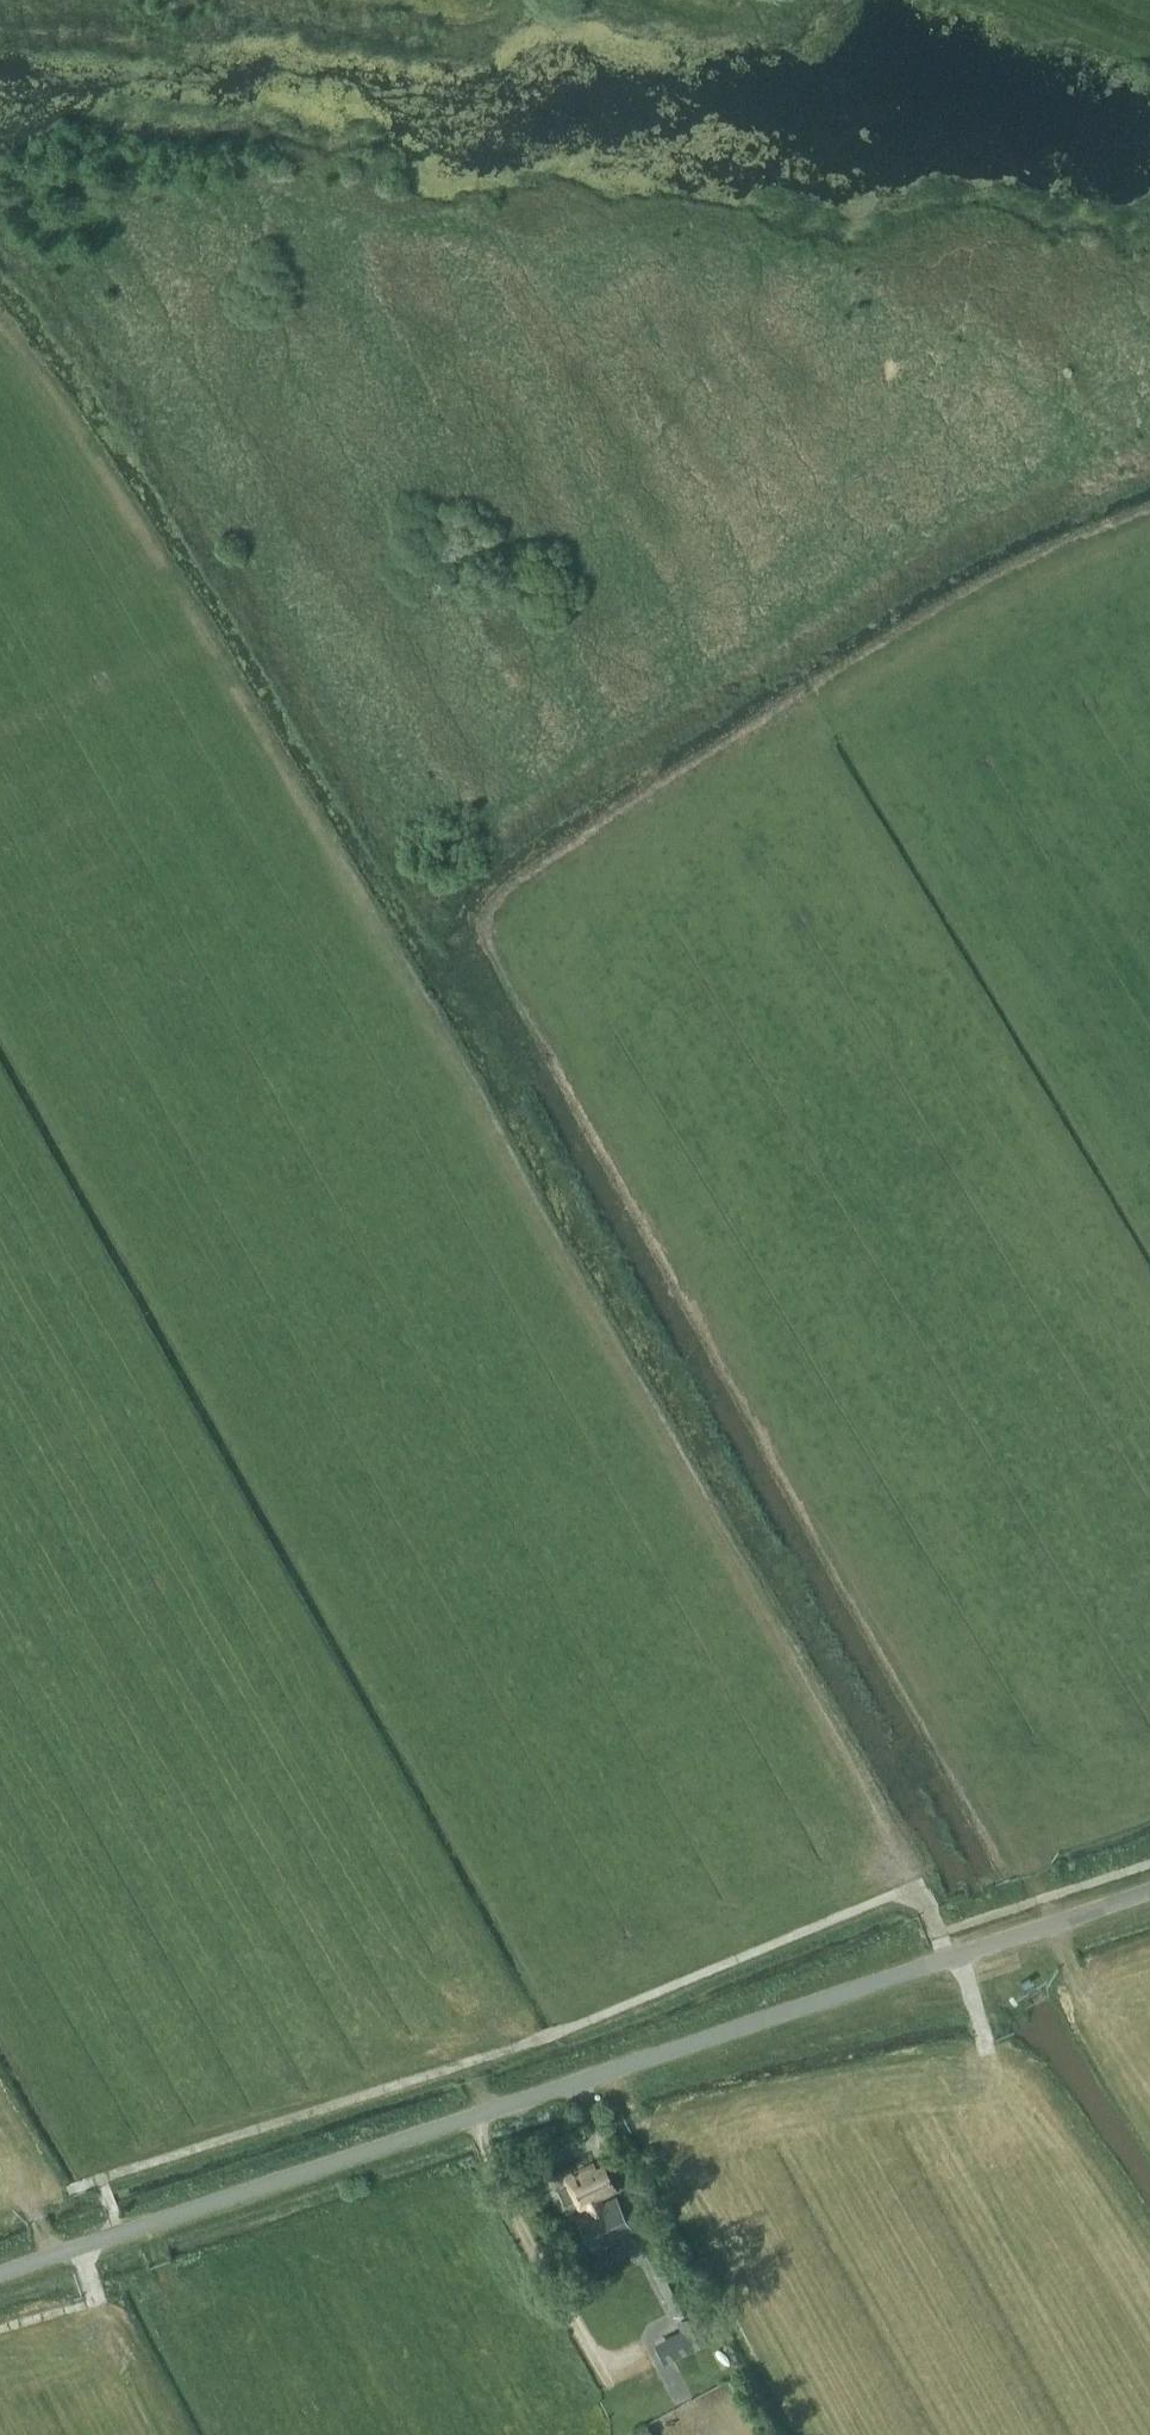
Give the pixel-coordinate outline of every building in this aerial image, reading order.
[(542,2146),(527,2153),(533,2164),(548,2157),(542,2146)] [(585,2209),(574,2215),(593,2251),(634,2229),(615,2195),(599,2203),(595,2197),(612,2188),(599,2165),(592,2169),(590,2164),(571,2173),(570,2172),(568,2173),(569,2174),(561,2179),(566,2187),(556,2192),(562,2204),(572,2198),(577,2207),(583,2204),(585,2209)] [(651,2273),(671,2313),(687,2306),(666,2265),(651,2273)] [(696,2309),(675,2319),(680,2328),(654,2340),(665,2362),(711,2339),(696,2309)]
